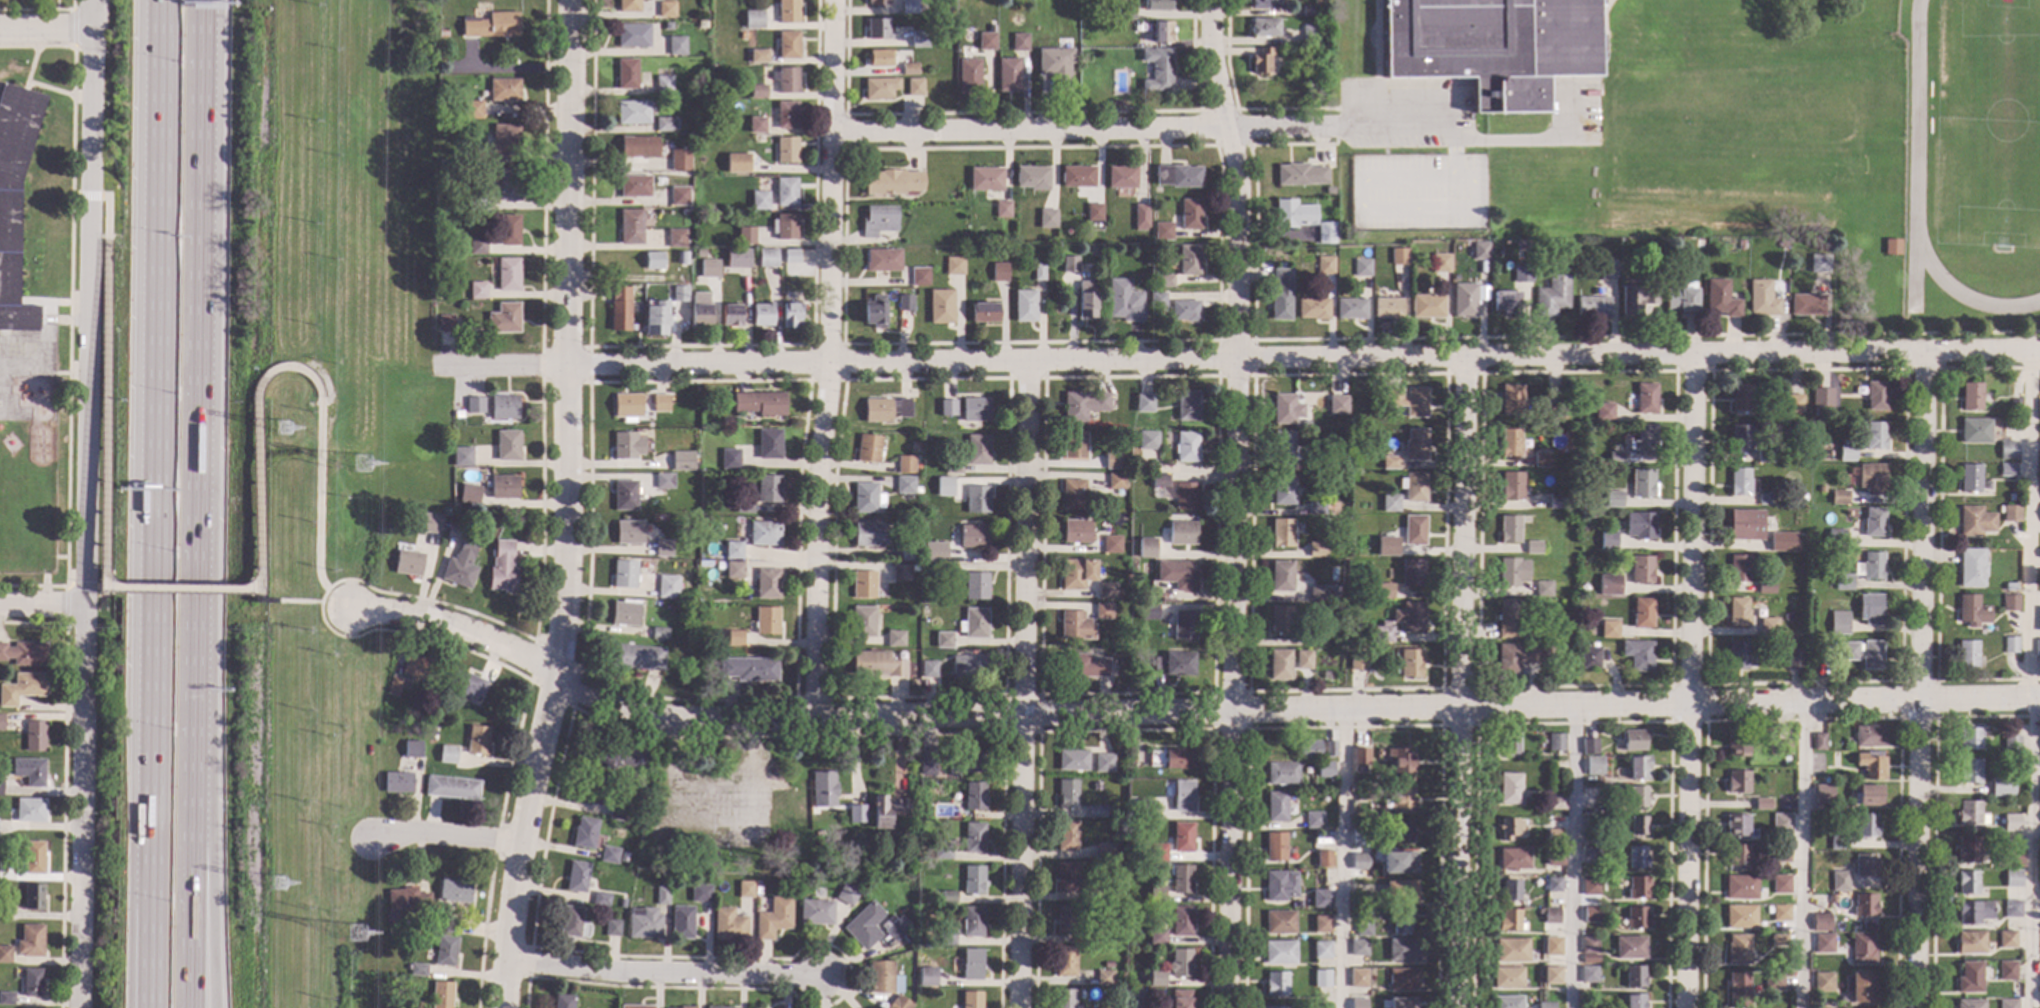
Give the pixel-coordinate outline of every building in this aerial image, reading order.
[(617,12),(617,0),(640,0),(640,12),(617,12)] [(778,23),(777,0),(798,0),(798,23),(778,23)] [(900,14),(900,0),(918,0),(918,14),(900,14)] [(1142,10),(1142,0),(1175,0),(1175,2),(1170,2),(1170,10),(1142,10)] [(1251,9),(1251,0),(1279,0),(1279,8),(1251,9)] [(1384,79),(1383,0),(1596,0),(1597,77),(1546,77),(1547,113),(1471,114),(1471,78),(1384,79)] [(675,17),(658,17),(658,2),(675,1),(675,17)] [(952,13),(944,13),(944,5),(952,5),(952,13)] [(1319,16),(1301,16),(1301,6),(1319,6),(1319,16)] [(763,28),(744,28),(744,10),(763,10),(763,28)] [(517,38),(461,37),(462,17),(479,17),(478,19),(487,19),(488,11),(518,12),(517,38)] [(889,34),(891,34),(891,38),(866,39),(866,18),(888,18),(889,34)] [(1278,28),(1282,27),(1282,35),(1249,36),(1249,18),(1278,18),(1278,28)] [(1171,42),(1152,42),(1152,22),(1171,22),(1171,42)] [(1143,32),(1135,32),(1135,24),(1143,24),(1143,32)] [(649,47),(616,48),(616,25),(649,25),(649,47)] [(1318,43),(1302,43),(1302,26),(1317,26),(1318,43)] [(928,46),(911,47),(911,31),(928,30),(928,46)] [(799,59),(778,59),(778,31),(799,31),(799,59)] [(994,50),(978,50),(978,33),(994,33),(994,50)] [(1028,51),(1011,51),(1011,34),(1028,34),(1028,51)] [(687,55),(668,55),(667,36),(687,36),(687,55)] [(1274,56),(1269,56),(1269,76),(1256,76),(1256,73),(1250,73),(1250,54),(1259,54),(1259,47),(1274,47),(1274,56)] [(1072,64),(1069,65),(1069,91),(1049,91),(1049,75),(1036,75),(1036,49),(1072,48),(1072,64)] [(1171,92),(1151,92),(1151,91),(1141,91),(1141,80),(1151,80),(1150,62),(1140,62),(1140,50),(1150,50),(1150,48),(1171,48),(1171,92)] [(767,63),(749,63),(749,50),(767,50),(767,63)] [(892,66),(869,67),(869,63),(865,63),(865,54),(869,54),(869,50),(891,50),(892,66)] [(1019,91),(998,91),(997,59),(1019,58),(1019,91)] [(637,88),(617,89),(617,59),(637,59),(637,88)] [(980,92),(958,92),(957,59),(979,59),(980,92)] [(917,75),(901,75),(901,63),(917,62),(917,75)] [(798,93),(777,93),(776,80),(771,80),(771,72),(776,72),(776,68),(798,68),(798,93)] [(673,94),(655,94),(655,76),(673,76),(673,94)] [(519,101),(489,101),(489,78),(490,78),(519,79),(519,101)] [(899,90),(892,91),(892,99),(864,99),(864,78),(899,78),(899,90)] [(922,96),(907,96),(907,79),(922,79),(922,96)] [(38,331),(0,330),(0,86),(1,83),(45,97),(19,182),(17,305),(39,306),(38,331)] [(766,97),(750,98),(750,85),(766,84),(766,97)] [(481,120),(463,120),(463,100),(481,100),(481,120)] [(649,124),(617,124),(616,102),(649,101),(649,124)] [(797,129),(776,129),(775,101),(797,101),(797,129)] [(764,133),(749,133),(749,117),(764,116),(764,133)] [(677,118),(677,129),(673,131),(655,131),(655,117),(673,117),(677,118)] [(518,139),(512,139),(512,155),(490,155),(490,161),(471,160),(471,149),(491,149),(492,124),(519,125),(518,139)] [(657,157),(619,157),(620,136),(657,136),(657,157)] [(797,162),(777,163),(776,138),(797,137),(797,162)] [(689,150),(688,171),(669,171),(670,149),(689,150)] [(748,172),(726,172),(726,154),(748,154),(748,172)] [(1307,167),(1326,167),(1326,183),(1307,184),(1307,185),(1276,185),(1276,165),(1286,165),(1286,164),(1307,163),(1307,167)] [(708,164),(707,172),(700,172),(701,164),(708,164)] [(1186,166),(1201,166),(1201,187),(1171,187),(1171,185),(1155,185),(1155,177),(1153,177),(1153,173),(1155,173),(1155,166),(1186,165),(1186,166)] [(1048,190),(1029,191),(1029,187),(1015,187),(1015,166),(1048,166),(1048,190)] [(1094,187),(1089,187),(1089,196),(1077,196),(1077,187),(1061,187),(1061,167),(1094,166),(1094,187)] [(1002,191),(969,191),(969,167),(1002,167),(1002,191)] [(1136,188),(1107,188),(1107,167),(1136,167),(1136,188)] [(519,201),(497,201),(498,169),(520,169),(519,201)] [(905,172),(923,172),(923,191),(904,191),(904,194),(865,195),(865,172),(881,172),(881,170),(905,169),(905,172)] [(650,197),(619,197),(619,176),(650,176),(650,197)] [(797,206),(775,206),(775,188),(773,188),(773,185),(775,185),(775,177),(796,177),(797,206)] [(689,205),(669,206),(669,187),(688,187),(689,205)] [(1333,195),(1323,195),(1323,187),(1333,187),(1333,195)] [(768,210),(751,210),(751,191),(768,191),(768,210)] [(1200,229),(1180,230),(1180,199),(1200,198),(1200,229)] [(1295,205),(1315,205),(1316,225),(1295,225),(1295,227),(1275,228),(1275,199),(1295,199),(1295,205)] [(1010,217),(994,218),(994,200),(1010,200),(1010,217)] [(1102,230),(1087,230),(1087,221),(1086,221),(1086,204),(1102,204),(1102,230)] [(1148,227),(1145,227),(1145,231),(1134,231),(1134,204),(1148,204),(1148,227)] [(897,231),(876,232),(877,239),(861,239),(861,223),(866,223),(866,206),(897,206),(897,231)] [(642,244),(619,245),(619,209),(642,209),(642,244)] [(1056,228),(1038,228),(1038,210),(1056,209),(1056,228)] [(518,246),(499,246),(499,214),(519,215),(518,246)] [(796,240),(776,240),(776,234),(771,234),(771,219),(776,219),(775,214),(796,214),(796,240)] [(1173,240),(1153,240),(1153,222),(1173,221),(1173,240)] [(1334,244),(1317,244),(1317,222),(1334,222),(1334,244)] [(754,244),(737,244),(737,226),(754,226),(754,244)] [(685,247),(667,247),(667,229),(685,229),(685,247)] [(486,254),(468,254),(469,237),(486,237),(486,254)] [(1898,255),(1898,239),(1883,239),(1883,254),(1898,255)] [(1489,259),(1473,259),(1473,242),(1488,242),(1489,259)] [(1199,275),(1179,275),(1179,245),(1198,245),(1199,275)] [(1407,265),(1390,265),(1390,248),(1407,248),(1407,265)] [(704,257),(695,257),(695,249),(704,249),(704,257)] [(749,268),(725,268),(725,249),(749,249),(749,268)] [(777,267),(759,267),(758,249),(777,249),(777,267)] [(798,264),(783,264),(783,250),(798,249),(798,264)] [(900,271),(865,271),(865,263),(866,263),(866,249),(900,249),(900,271)] [(687,252),(686,264),(683,264),(678,264),(676,264),(676,251),(687,252)] [(661,269),(644,269),(644,252),(661,252),(661,269)] [(1449,272),(1432,273),(1432,254),(1449,253),(1449,272)] [(1828,272),(1809,272),(1809,254),(1828,254),(1828,272)] [(1333,275),(1316,275),(1316,256),(1333,256),(1333,275)] [(964,275),(945,275),(944,257),(964,257),(964,275)] [(1078,272),(1062,272),(1062,257),(1078,257),(1078,272)] [(520,291),(497,290),(497,258),(521,258),(520,291)] [(1370,276),(1353,276),(1353,259),(1370,258),(1370,276)] [(718,277),(700,278),(700,259),(718,259),(718,277)] [(1616,279),(1599,280),(1599,260),(1616,260),(1616,279)] [(1008,282),(991,282),(991,263),(1008,263),(1008,282)] [(1045,280),(1033,280),(1033,264),(1045,263),(1045,280)] [(1533,282),(1513,283),(1513,266),(1533,266),(1533,282)] [(1568,310),(1555,310),(1555,318),(1535,318),(1535,288),(1548,288),(1547,267),(1568,267),(1568,310)] [(928,286),(911,286),(910,268),(928,268),(928,286)] [(1291,320),(1270,320),(1270,290),(1276,290),(1276,282),(1272,282),(1272,269),(1291,269),(1291,320)] [(1173,275),(1173,287),(1154,287),(1154,275),(1173,275)] [(1130,291),(1141,291),(1141,303),(1143,303),(1143,321),(1122,322),(1122,318),(1109,318),(1109,278),(1130,278),(1130,291)] [(1727,299),(1740,299),(1740,317),(1723,317),(1723,312),(1707,312),(1706,279),(1727,279),(1727,299)] [(1770,298),(1779,298),(1779,316),(1755,316),(1755,314),(1749,314),(1748,280),(1770,279),(1770,298)] [(1090,288),(1094,288),(1094,317),(1091,317),(1091,320),(1086,320),(1086,318),(1078,318),(1078,281),(1090,281),(1090,288)] [(485,299),(469,299),(470,282),(486,282),(485,299)] [(1655,304),(1643,304),(1643,299),(1640,299),(1640,318),(1620,318),(1620,287),(1641,286),(1641,282),(1655,282),(1655,304)] [(1476,316),(1453,317),(1453,284),(1475,283),(1476,316)] [(1386,296),(1374,296),(1374,284),(1386,284),(1386,296)] [(687,303),(672,303),(672,286),(687,286),(687,303)] [(629,300),(630,300),(629,331),(610,330),(611,287),(629,287),(629,300)] [(1680,288),(1699,287),(1699,316),(1679,317),(1679,309),(1666,309),(1666,287),(1680,287),(1680,288)] [(953,324),(950,324),(951,326),(944,326),(944,324),(929,324),(929,289),(953,289),(953,324)] [(1036,322),(1014,322),(1014,290),(1035,290),(1036,322)] [(1519,317),(1506,317),(1506,315),(1501,315),(1501,312),(1492,312),(1492,291),(1518,290),(1519,317)] [(708,303),(711,303),(711,326),(691,326),(690,293),(707,292),(708,303)] [(1166,306),(1150,307),(1149,292),(1166,292),(1166,306)] [(1643,314),(1657,314),(1658,292),(1643,292),(1643,314)] [(1824,316),(1790,316),(1790,294),(1823,293),(1824,316)] [(913,311),(898,311),(897,295),(913,294),(913,311)] [(1443,317),(1410,318),(1410,294),(1443,294),(1443,317)] [(885,328),(871,328),(871,324),(862,325),(862,301),(871,301),(871,295),(884,295),(885,328)] [(1609,318),(1577,318),(1576,297),(1609,296),(1609,318)] [(1329,320),(1313,320),(1313,318),(1297,318),(1297,298),(1329,298),(1329,320)] [(1366,318),(1335,319),(1335,298),(1366,298),(1366,318)] [(1402,319),(1387,320),(1387,318),(1374,318),(1373,298),(1402,298),(1402,319)] [(1200,322),(1184,322),(1184,320),(1171,320),(1170,301),(1200,300),(1200,322)] [(667,335),(644,335),(643,302),(667,301),(667,335)] [(772,326),(752,326),(752,304),(767,304),(767,301),(772,301),(772,326)] [(518,333),(487,333),(487,312),(496,313),(496,302),(519,303),(518,333)] [(800,305),(801,305),(801,314),(800,314),(800,322),(796,322),(796,328),(782,328),(781,304),(800,303),(800,305)] [(999,322),(971,322),(971,303),(998,303),(999,322)] [(741,326),(734,326),(734,329),(728,330),(728,326),(721,326),(721,305),(740,305),(741,326)] [(1884,410),(1866,410),(1866,399),(1865,399),(1865,381),(1885,381),(1884,410)] [(1657,414),(1636,413),(1636,383),(1657,383),(1657,414)] [(1980,410),(1960,410),(1960,383),(1980,383),(1980,410)] [(1521,414),(1500,414),(1500,385),(1522,385),(1521,414)] [(1750,412),(1731,411),(1731,385),(1748,385),(1751,385),(1750,412)] [(1426,418),(1405,418),(1404,406),(1383,406),(1383,388),(1401,387),(1401,397),(1404,397),(1404,387),(1425,387),(1426,418)] [(1832,408),(1823,408),(1823,416),(1812,416),(1812,407),(1811,407),(1811,388),(1832,389),(1832,408)] [(1197,421),(1176,420),(1176,391),(1198,391),(1197,421)] [(1109,411),(1086,411),(1086,423),(1063,422),(1063,392),(1086,393),(1086,398),(1090,398),(1091,392),(1109,393),(1109,411)] [(784,416),(757,416),(757,412),(733,412),(732,393),(784,393),(784,416)] [(641,417),(635,417),(635,423),(622,423),(622,417),(613,417),(613,394),(641,394),(641,417)] [(668,412),(652,412),(652,395),(668,394),(668,412)] [(1153,412),(1135,411),(1135,394),(1150,395),(1153,395),(1153,412)] [(1294,403),(1303,403),(1303,417),(1294,418),(1294,424),(1272,424),(1272,394),(1294,394),(1294,403)] [(517,419),(490,419),(491,395),(517,395),(517,419)] [(1802,413),(1784,413),(1784,395),(1802,395),(1802,413)] [(1346,415),(1328,415),(1328,396),(1346,396),(1346,415)] [(482,414),(466,414),(466,397),(481,397),(482,397),(482,414)] [(910,417),(897,418),(897,413),(891,413),(891,422),(864,422),(864,399),(891,399),(891,401),(898,401),(898,399),(910,398),(910,417)] [(988,421),(961,421),(961,399),(988,398),(988,421)] [(2020,414),(2009,414),(2009,399),(2019,399),(2020,399),(2020,414)] [(955,416),(940,416),(939,400),(955,400),(955,416)] [(1569,417),(1555,424),(1548,409),(1563,402),(1569,417)] [(1613,423),(1594,422),(1595,403),(1613,403),(1613,423)] [(1989,443),(1959,443),(1960,419),(1990,419),(1989,443)] [(1885,450),(1882,450),(1882,449),(1868,449),(1868,450),(1864,450),(1864,432),(1866,432),(1866,422),(1885,422),(1885,450)] [(1750,453),(1730,452),(1731,424),(1750,425),(1750,453)] [(1655,456),(1631,456),(1631,438),(1635,438),(1635,425),(1656,425),(1655,456)] [(780,458),(757,459),(757,429),(780,429),(780,458)] [(1426,460),(1402,461),(1402,441),(1406,441),(1406,429),(1426,429),(1426,460)] [(1520,439),(1521,439),(1521,457),(1500,456),(1500,429),(1520,429),(1520,439)] [(519,461),(495,460),(495,431),(501,431),(520,432),(519,461)] [(1158,432),(1157,450),(1138,449),(1139,431),(1158,432)] [(1292,443),(1293,443),(1294,461),(1292,461),(1292,469),(1272,469),(1272,431),(1292,431),(1292,443)] [(636,439),(643,439),(643,454),(636,454),(636,459),(613,459),(613,432),(636,432),(636,439)] [(1085,459),(1062,458),(1063,432),(1086,432),(1085,459)] [(1197,462),(1175,462),(1175,453),(1173,453),(1173,444),(1176,444),(1176,432),(1197,432),(1197,462)] [(881,437),(878,463),(855,461),(858,434),(881,437)] [(988,465),(966,465),(966,435),(989,435),(988,465)] [(2017,460),(1998,460),(1998,442),(2017,442),(2017,460)] [(1855,461),(1838,461),(1839,444),(1855,445),(1855,461)] [(471,465),(453,465),(453,447),(471,447),(471,465)] [(739,469),(720,469),(720,449),(739,449),(739,469)] [(1773,463),(1757,463),(1757,450),(1773,450),(1773,463)] [(1550,452),(1549,468),(1533,467),(1534,451),(1550,452)] [(694,470),(672,470),(671,452),(693,452),(694,470)] [(1119,469),(1105,469),(1105,452),(1119,452),(1119,469)] [(1625,466),(1607,465),(1607,452),(1625,452),(1625,466)] [(914,473),(897,473),(897,456),(914,456),(914,473)] [(1590,457),(1590,465),(1582,465),(1583,456),(1590,457)] [(961,457),(960,473),(944,473),(944,457),(961,457)] [(1398,468),(1381,469),(1381,457),(1398,457),(1398,468)] [(1343,461),(1343,470),(1322,470),(1322,460),(1343,461)] [(2015,464),(2015,476),(1998,475),(1999,463),(2015,464)] [(1884,495),(1865,495),(1865,488),(1857,487),(1857,465),(1865,465),(1865,464),(1884,464),(1884,495)] [(1980,491),(1959,491),(1959,465),(1980,465),(1980,491)] [(1748,479),(1750,479),(1750,496),(1730,496),(1730,468),(1749,468),(1748,479)] [(1653,483),(1656,483),(1656,496),(1653,496),(1653,497),(1637,497),(1637,499),(1632,499),(1633,497),(1631,497),(1632,469),(1653,470),(1653,483)] [(1523,500),(1500,500),(1500,471),(1523,472),(1523,500)] [(1425,501),(1403,502),(1403,489),(1396,489),(1396,478),(1404,478),(1403,472),(1425,472),(1425,501)] [(673,489),(655,489),(656,473),(673,474),(673,489)] [(1124,493),(1118,493),(1118,489),(1108,489),(1108,474),(1125,474),(1124,493)] [(1167,488),(1151,487),(1151,474),(1155,474),(1168,475),(1167,488)] [(1295,475),(1294,505),(1271,503),(1273,474),(1295,475)] [(517,499),(491,499),(491,475),(518,475),(517,499)] [(781,476),(780,503),(756,502),(757,475),(781,476)] [(914,487),(914,492),(914,494),(895,494),(895,477),(914,476),(914,487)] [(957,479),(956,491),(941,490),(941,478),(957,479)] [(1085,489),(1092,489),(1092,505),(1085,505),(1085,509),(1062,509),(1062,479),(1085,480),(1085,489)] [(636,488),(639,488),(639,495),(637,495),(637,510),(614,510),(613,480),(636,480),(636,488)] [(482,486),(478,506),(458,502),(462,482),(482,486)] [(1196,509),(1173,509),(1174,497),(1168,497),(1168,483),(1174,483),(1174,482),(1196,482),(1196,509)] [(876,494),(883,494),(883,508),(876,508),(876,513),(853,513),(853,483),(876,483),(876,494)] [(988,513),(965,513),(965,486),(988,487),(988,513)] [(1847,505),(1830,505),(1831,490),(1848,490),(1847,505)] [(1622,507),(1604,507),(1604,491),(1622,491),(1622,507)] [(1775,505),(1757,505),(1758,493),(1776,494),(1775,505)] [(1398,512),(1380,512),(1380,495),(1398,494),(1398,512)] [(753,500),(752,513),(735,512),(736,499),(753,500)] [(1324,514),(1307,514),(1307,502),(1324,502),(1324,514)] [(2019,522),(2002,522),(2002,514),(1997,514),(1997,505),(2019,506),(2019,522)] [(1980,513),(1994,513),(1994,532),(1980,532),(1980,536),(1959,536),(1959,506),(1980,506),(1980,513)] [(1883,537),(1863,537),(1863,519),(1865,519),(1865,508),(1883,508),(1883,537)] [(1762,540),(1729,540),(1729,510),(1762,510),(1762,540)] [(443,515),(440,534),(418,531),(421,512),(443,515)] [(1653,540),(1633,539),(1633,535),(1625,535),(1625,513),(1654,513),(1653,540)] [(1424,545),(1403,545),(1403,516),(1424,515),(1424,545)] [(1519,542),(1501,542),(1501,544),(1498,544),(1498,515),(1519,515),(1519,542)] [(1293,546),(1270,547),(1270,520),(1293,519),(1293,546)] [(1089,543),(1063,543),(1063,520),(1090,520),(1089,543)] [(643,544),(616,544),(615,521),(643,521),(643,544)] [(779,523),(779,546),(749,545),(750,522),(779,523)] [(1195,545),(1168,545),(1168,522),(1195,522),(1195,545)] [(881,524),(881,535),(887,535),(886,545),(881,545),(881,547),(853,546),(854,523),(881,524)] [(986,548),(959,548),(959,525),(986,525),(986,548)] [(1796,551),(1769,550),(1769,532),(1796,532),(1796,551)] [(1120,553),(1102,552),(1103,536),(1120,536),(1120,553)] [(1618,550),(1603,549),(1603,537),(1618,537),(1618,550)] [(471,540),(470,542),(476,545),(469,564),(478,568),(469,590),(439,578),(448,557),(453,559),(456,550),(458,551),(462,540),(463,540),(464,538),(471,540)] [(1154,559),(1137,558),(1137,538),(1155,539),(1154,559)] [(513,568),(515,568),(515,590),(488,589),(488,567),(491,567),(492,557),(493,557),(493,540),(513,541),(513,568)] [(672,557),(655,557),(655,540),(672,540),(672,557)] [(1397,556),(1382,556),(1382,542),(1397,541),(1397,556)] [(1541,554),(1525,554),(1525,541),(1541,541),(1541,554)] [(741,559),(724,559),(724,542),(741,542),(741,559)] [(1326,557),(1308,557),(1308,542),(1326,542),(1326,557)] [(916,561),(899,561),(899,544),(916,544),(916,561)] [(948,562),(931,561),(931,544),(948,545),(948,562)] [(1983,565),(1985,565),(1985,577),(1982,577),(1982,587),(1958,587),(1959,548),(1983,548),(1983,565)] [(423,554),(419,577),(393,573),(396,549),(423,554)] [(1883,581),(1880,581),(1880,580),(1862,580),(1862,576),(1854,576),(1854,563),(1862,563),(1862,562),(1864,562),(1864,552),(1883,553),(1883,581)] [(1749,582),(1728,582),(1728,555),(1749,555),(1749,582)] [(1652,583),(1630,583),(1630,556),(1652,556),(1652,583)] [(1519,560),(1529,560),(1529,583),(1518,582),(1518,587),(1498,586),(1498,558),(1519,558),(1519,560)] [(1422,589),(1419,589),(1419,587),(1407,587),(1407,589),(1401,589),(1401,559),(1422,559),(1422,589)] [(636,562),(636,575),(638,575),(638,582),(635,582),(635,588),(612,587),(612,586),(609,586),(610,575),(612,575),(613,560),(636,562)] [(1095,561),(1095,582),(1083,581),(1083,590),(1060,589),(1061,560),(1095,561)] [(1294,561),(1293,591),(1270,590),(1271,560),(1294,561)] [(1196,591),(1173,591),(1173,582),(1155,582),(1155,561),(1196,562),(1196,591)] [(744,579),(725,580),(725,570),(722,570),(722,562),(743,562),(744,579)] [(910,570),(910,571),(910,580),(892,580),(892,564),(910,565),(910,570)] [(778,599),(755,599),(755,593),(749,593),(749,579),(755,579),(755,569),(778,569),(778,599)] [(875,598),(852,598),(852,571),(875,571),(875,598)] [(987,581),(989,581),(989,585),(987,585),(986,599),(964,599),(964,573),(987,573),(987,581)] [(679,576),(677,599),(657,597),(658,574),(679,576)] [(1852,590),(1834,590),(1834,574),(1852,574),(1852,590)] [(1620,595),(1598,595),(1599,575),(1620,575),(1620,595)] [(1552,597),(1535,597),(1535,581),(1552,581),(1552,597)] [(1774,594),(1757,594),(1757,581),(1774,582),(1774,594)] [(1115,584),(1115,598),(1098,598),(1099,583),(1115,584)] [(1392,599),(1376,600),(1376,583),(1392,583),(1392,599)] [(1326,601),(1309,601),(1309,584),(1326,584),(1326,601)] [(1881,625),(1862,625),(1862,620),(1857,620),(1857,595),(1863,595),(1863,594),(1882,594),(1881,625)] [(1977,606),(1989,606),(1989,623),(1977,623),(1977,628),(1965,628),(1965,622),(1957,622),(1957,595),(1977,595),(1977,606)] [(2017,612),(2001,611),(2001,595),(2017,595),(2017,612)] [(1747,609),(1748,609),(1748,626),(1728,626),(1728,597),(1747,597),(1747,609)] [(1652,628),(1633,628),(1633,598),(1653,598),(1652,628)] [(639,601),(638,627),(622,626),(622,627),(615,626),(615,624),(611,624),(612,602),(620,602),(620,600),(639,601)] [(1518,613),(1519,613),(1519,624),(1527,624),(1527,636),(1517,636),(1517,638),(1497,638),(1497,621),(1495,620),(1495,615),(1497,614),(1498,601),(1518,601),(1518,613)] [(1423,620),(1425,620),(1426,625),(1423,625),(1423,632),(1401,633),(1401,622),(1391,622),(1391,610),(1401,610),(1401,603),(1423,603),(1423,620)] [(1111,619),(1095,619),(1095,604),(1111,604),(1111,619)] [(1159,606),(1159,620),(1141,619),(1141,605),(1159,606)] [(874,636),(851,636),(852,606),(873,607),(875,607),(874,636)] [(1291,633),(1272,633),(1272,635),(1269,635),(1268,606),(1291,606),(1291,633)] [(777,634),(755,634),(755,607),(778,608),(777,634)] [(986,638),(963,638),(963,632),(957,632),(957,621),(963,621),(964,608),(987,608),(986,638)] [(1083,618),(1090,618),(1090,623),(1094,623),(1093,640),(1080,640),(1080,638),(1060,637),(1061,611),(1083,611),(1083,618)] [(1848,634),(1829,634),(1830,611),(1848,611),(1848,634)] [(1195,639),(1172,639),(1172,612),(1195,613),(1195,639)] [(1777,636),(1759,636),(1759,617),(1777,617),(1777,636)] [(1617,638),(1600,638),(1601,621),(1617,621),(1617,638)] [(668,628),(667,640),(651,638),(651,627),(668,628)] [(1392,642),(1373,642),(1372,627),(1392,627),(1392,642)] [(742,631),(742,646),(726,646),(726,630),(742,631)] [(892,631),(903,631),(903,647),(886,647),(886,630),(892,630),(892,631)] [(952,632),(952,648),(934,648),(935,632),(952,632)] [(2017,653),(2003,653),(2003,637),(2017,637),(2017,653)] [(1652,671),(1629,671),(1630,655),(1620,655),(1621,641),(1652,641),(1652,671)] [(1881,670),(1861,669),(1861,658),(1858,658),(1858,661),(1840,660),(1840,642),(1858,642),(1857,652),(1863,652),(1863,641),(1881,641),(1881,670)] [(1977,668),(1957,668),(1957,641),(1978,641),(1977,668)] [(5,661),(0,661),(0,642),(6,642),(6,647),(13,647),(13,642),(46,643),(45,666),(13,665),(13,659),(5,659),(5,661)] [(1747,669),(1727,669),(1728,642),(1747,642),(1747,669)] [(664,648),(662,672),(607,667),(610,643),(664,648)] [(1596,647),(1599,647),(1599,669),(1580,668),(1580,647),(1591,647),(1591,643),(1596,643),(1596,647)] [(1112,648),(1110,654),(1103,654),(1101,648),(1107,644),(1112,648)] [(1519,650),(1522,650),(1522,646),(1541,646),(1541,664),(1518,664),(1518,674),(1497,674),(1497,644),(1518,644),(1519,650)] [(1290,680),(1270,680),(1269,650),(1290,649),(1290,680)] [(1421,679),(1417,679),(1417,677),(1399,677),(1399,649),(1421,649),(1421,679)] [(1312,670),(1296,670),(1296,650),(1311,650),(1312,670)] [(406,652),(438,661),(432,683),(415,678),(414,682),(408,680),(410,676),(400,673),(406,652)] [(888,660),(906,660),(905,676),(886,676),(886,675),(852,674),(852,652),(888,652),(888,660)] [(1194,675),(1152,674),(1152,657),(1164,657),(1164,652),(1194,653),(1194,675)] [(1090,658),(1109,658),(1109,677),(1061,677),(1061,653),(1090,654),(1090,658)] [(1368,669),(1348,669),(1348,653),(1368,653),(1368,669)] [(984,678),(951,678),(951,656),(984,656),(984,678)] [(777,682),(736,681),(736,677),(719,677),(719,658),(777,658),(777,682)] [(936,678),(920,678),(920,661),(935,660),(936,678)] [(486,682),(478,701),(470,697),(469,698),(453,691),(453,690),(444,686),(452,667),(486,682)] [(17,707),(0,707),(0,684),(14,685),(14,673),(45,673),(45,678),(48,678),(48,695),(45,695),(45,696),(17,696),(17,707)] [(402,680),(396,697),(385,694),(391,677),(402,680)] [(44,721),(43,751),(24,751),(25,721),(44,721)] [(1885,746),(1855,747),(1854,726),(1885,725),(1885,746)] [(490,728),(486,756),(466,753),(469,726),(490,728)] [(1981,737),(1980,737),(1980,749),(1959,749),(1959,742),(1958,742),(1958,728),(1982,728),(1981,737)] [(1648,739),(1644,739),(1644,751),(1623,751),(1623,730),(1648,730),(1648,739)] [(1518,754),(1509,754),(1509,757),(1500,757),(1500,732),(1518,732),(1518,754)] [(1825,751),(1813,751),(1813,733),(1824,733),(1825,751)] [(1563,750),(1546,750),(1547,734),(1564,734),(1563,750)] [(1747,757),(1726,757),(1726,735),(1748,735),(1747,757)] [(2020,753),(2003,753),(2003,736),(2019,736),(2020,753)] [(1597,754),(1582,754),(1582,738),(1597,738),(1597,754)] [(1319,758),(1296,758),(1296,751),(1292,751),(1292,740),(1319,740),(1319,758)] [(420,758),(403,758),(403,741),(421,741),(420,758)] [(624,748),(622,756),(629,758),(630,751),(649,755),(645,772),(626,768),(627,766),(621,765),(620,767),(614,766),(614,769),(604,767),(604,764),(591,761),(595,741),(624,748)] [(1335,757),(1325,757),(1325,741),(1335,741),(1335,757)] [(1790,755),(1776,755),(1776,741),(1790,741),(1790,755)] [(457,747),(455,764),(438,762),(440,744),(457,747)] [(1369,774),(1352,773),(1352,748),(1370,749),(1369,774)] [(1192,769),(1164,769),(1164,766),(1149,766),(1149,751),(1164,751),(1164,749),(1193,749),(1192,769)] [(1409,752),(1412,752),(1411,773),(1393,773),(1393,758),(1385,758),(1386,749),(1409,749),(1409,752)] [(1088,751),(1088,771),(1057,770),(1057,750),(1088,751)] [(1881,780),(1864,780),(1864,770),(1862,770),(1862,765),(1854,765),(1854,751),(1881,751),(1881,780)] [(985,772),(954,772),(954,752),(985,752),(985,772)] [(1113,772),(1095,772),(1095,754),(1111,754),(1114,754),(1113,772)] [(1649,769),(1648,769),(1648,779),(1628,779),(1628,756),(1649,756),(1649,769)] [(1603,774),(1585,774),(1585,757),(1603,757),(1603,774)] [(43,787),(25,787),(25,776),(11,775),(11,758),(43,759),(43,787)] [(935,775),(920,775),(920,758),(935,758),(935,775)] [(1979,784),(1957,782),(1957,766),(1959,767),(1959,759),(1979,759),(1979,784)] [(1299,763),(1298,785),(1285,784),(1285,787),(1277,787),(1277,784),(1268,784),(1268,776),(1265,776),(1266,764),(1268,764),(1268,762),(1299,763)] [(1334,763),(1333,777),(1317,777),(1317,762),(1334,763)] [(834,783),(836,783),(836,797),(834,797),(834,807),(831,807),(831,811),(837,811),(838,828),(816,829),(817,845),(788,846),(787,820),(773,820),(773,814),(787,813),(786,789),(806,788),(807,795),(812,795),(811,772),(834,771),(834,783)] [(1749,792),(1747,792),(1747,794),(1726,793),(1726,778),(1728,778),(1728,771),(1749,771),(1749,792)] [(411,793),(383,792),(383,772),(412,772),(411,793)] [(605,776),(599,806),(580,802),(586,772),(605,776)] [(1520,804),(1499,804),(1499,772),(1520,773),(1520,804)] [(479,780),(477,801),(423,795),(425,775),(479,780)] [(2013,796),(1991,796),(1991,777),(2013,778),(2013,796)] [(1078,808),(1057,808),(1057,780),(1078,780),(1078,808)] [(1192,812),(1173,812),(1173,781),(1192,781),(1192,812)] [(984,810),(964,810),(964,782),(966,782),(984,782),(984,810)] [(1832,804),(1814,805),(1813,785),(1831,784),(1832,804)] [(1880,806),(1857,806),(1857,804),(1853,804),(1853,793),(1857,793),(1857,785),(1880,785),(1880,806)] [(1646,794),(1649,794),(1649,800),(1647,800),(1646,807),(1644,807),(1644,809),(1638,808),(1638,807),(1627,807),(1627,786),(1647,786),(1646,794)] [(1599,796),(1585,796),(1585,787),(1599,787),(1599,796)] [(1373,800),(1359,800),(1359,789),(1373,789),(1373,800)] [(1411,797),(1415,797),(1415,803),(1411,803),(1411,811),(1392,811),(1392,804),(1388,804),(1388,799),(1392,799),(1392,789),(1411,789),(1411,797)] [(1286,821),(1267,821),(1267,791),(1269,791),(1287,791),(1286,821)] [(908,816),(889,816),(889,829),(872,829),(872,795),(908,795),(908,816)] [(1564,798),(1564,810),(1547,810),(1547,797),(1564,798)] [(45,799),(44,822),(15,821),(16,798),(45,799)] [(1770,809),(1754,810),(1754,799),(1770,798),(1770,809)] [(1980,825),(1957,825),(1957,810),(1959,811),(1959,801),(1980,801),(1980,825)] [(1105,818),(1088,818),(1089,805),(1105,805),(1105,818)] [(865,823),(861,823),(861,829),(853,829),(853,823),(848,823),(848,806),(865,806),(865,823)] [(1166,819),(1150,819),(1150,806),(1166,806),(1166,819)] [(1324,828),(1306,828),(1306,812),(1324,812),(1324,828)] [(1791,833),(1771,832),(1772,814),(1791,814),(1791,833)] [(1876,822),(1877,822),(1877,837),(1857,838),(1857,836),(1855,836),(1855,814),(1876,814),(1876,822)] [(2019,832),(2003,832),(2003,814),(2019,814),(2019,832)] [(1747,836),(1726,836),(1725,815),(1746,815),(1747,836)] [(597,820),(592,849),(570,845),(574,826),(576,826),(578,816),(597,820)] [(1646,835),(1629,835),(1630,816),(1647,817),(1646,835)] [(1606,828),(1584,828),(1584,817),(1606,818),(1606,828)] [(1522,836),(1510,836),(1510,841),(1497,841),(1497,830),(1496,830),(1496,824),(1497,824),(1498,818),(1522,819),(1522,836)] [(1077,851),(1057,851),(1057,821),(1077,821),(1077,851)] [(1192,852),(1172,852),(1173,822),(1192,822),(1192,852)] [(1411,829),(1414,829),(1414,836),(1411,836),(1410,843),(1392,843),(1392,839),(1388,839),(1388,830),(1391,830),(1391,822),(1411,822),(1411,829)] [(983,852),(963,853),(964,823),(984,823),(983,852)] [(1560,844),(1546,844),(1546,828),(1561,829),(1560,844)] [(1368,847),(1352,847),(1352,830),(1368,831),(1368,847)] [(1287,861),(1266,861),(1266,832),(1287,833),(1287,861)] [(1846,850),(1829,850),(1830,832),(1847,832),(1846,850)] [(1978,862),(1964,862),(1964,861),(1955,860),(1955,845),(1957,845),(1958,837),(1979,837),(1978,862)] [(43,842),(42,874),(24,873),(25,841),(43,842)] [(1115,860),(1097,860),(1097,843),(1115,843),(1115,860)] [(1166,862),(1148,861),(1149,844),(1166,844),(1166,862)] [(1789,862),(1772,862),(1772,844),(1788,844),(1789,862)] [(619,849),(616,865),(599,861),(602,845),(619,849)] [(1748,866),(1726,867),(1726,852),(1727,852),(1727,845),(1748,845),(1748,866)] [(1599,864),(1581,864),(1581,846),(1599,846),(1599,864)] [(1645,854),(1647,855),(1647,869),(1627,868),(1627,847),(1645,847),(1645,854)] [(1528,869),(1515,869),(1515,872),(1510,872),(1510,869),(1498,869),(1498,848),(1527,848),(1528,848),(1528,869)] [(1563,866),(1545,866),(1545,848),(1563,848),(1563,866)] [(2023,867),(1994,867),(1994,859),(2006,856),(2006,849),(2023,849),(2023,867)] [(1332,867),(1317,867),(1317,851),(1332,851),(1332,867)] [(716,866),(704,866),(704,852),(716,852),(716,866)] [(1416,873),(1381,873),(1381,853),(1416,853),(1416,873)] [(1875,860),(1876,861),(1876,875),(1867,875),(1867,877),(1856,877),(1856,876),(1854,876),(1854,853),(1875,853),(1875,860)] [(1369,876),(1352,876),(1353,859),(1359,859),(1369,859),(1369,876)] [(589,864),(584,893),(564,890),(569,861),(589,864)] [(1076,893),(1056,892),(1056,863),(1076,863),(1076,893)] [(1191,893),(1172,893),(1172,865),(1192,865),(1191,893)] [(983,894),(962,894),(963,866),(983,866),(983,894)] [(2021,887),(2005,887),(2004,870),(2020,870),(2021,887)] [(1286,879),(1287,879),(1287,872),(1298,872),(1298,898),(1286,898),(1286,901),(1265,901),(1265,871),(1286,871),(1286,879)] [(1848,891),(1831,891),(1831,871),(1848,871),(1848,891)] [(1977,894),(1957,894),(1956,872),(1977,871),(1977,894)] [(1756,899),(1725,899),(1725,875),(1757,876),(1756,899)] [(1789,893),(1771,893),(1771,875),(1789,875),(1789,893)] [(1648,883),(1651,883),(1651,889),(1649,888),(1649,899),(1641,899),(1640,901),(1635,901),(1635,898),(1626,898),(1627,876),(1648,876),(1648,883)] [(1560,878),(1560,892),(1545,892),(1545,886),(1541,885),(1541,877),(1560,878)] [(471,882),(469,904),(437,900),(439,878),(471,882)] [(1599,896),(1581,895),(1581,878),(1599,878),(1599,896)] [(1416,904),(1386,904),(1386,880),(1416,880),(1416,904)] [(1520,901),(1500,901),(1501,894),(1497,894),(1497,887),(1501,887),(1501,880),(1520,880),(1520,901)] [(752,882),(752,899),(737,898),(737,881),(752,882)] [(859,892),(850,907),(834,897),(843,882),(859,892)] [(42,885),(42,910),(23,909),(24,884),(42,885)] [(709,902),(690,902),(690,884),(709,884),(709,902)] [(668,887),(667,905),(655,905),(655,886),(668,887)] [(416,894),(429,893),(430,912),(417,913),(416,909),(387,911),(386,890),(401,889),(401,888),(416,887),(416,894)] [(1100,889),(1099,902),(1083,901),(1083,889),(1100,889)] [(1332,907),(1312,907),(1313,890),(1332,890),(1332,907)] [(610,894),(608,907),(591,904),(593,891),(610,894)] [(955,903),(940,903),(940,891),(955,891),(955,903)] [(1875,916),(1853,916),(1853,894),(1875,894),(1875,916)] [(1826,902),(1812,903),(1811,896),(1826,895),(1826,902)] [(791,897),(790,928),(783,928),(783,930),(772,930),(772,940),(754,940),(755,912),(769,913),(769,897),(791,897)] [(833,901),(832,925),(799,924),(800,899),(833,901)] [(884,914),(872,926),(881,935),(864,951),(841,928),(871,900),(884,914)] [(2020,917),(2004,917),(2004,900),(2021,901),(2020,917)] [(1991,919),(1978,919),(1978,924),(1958,924),(1958,915),(1956,915),(1956,901),(1991,901),(1991,919)] [(1755,927),(1725,928),(1725,905),(1754,905),(1755,927)] [(1789,921),(1771,921),(1771,905),(1789,905),(1789,921)] [(9,921),(0,921),(0,906),(9,906),(9,921)] [(582,908),(579,938),(559,936),(563,906),(582,908)] [(691,939),(670,938),(670,906),(692,906),(691,939)] [(982,937),(962,936),(963,906),(983,907),(982,937)] [(1076,933),(1056,933),(1056,906),(1076,906),(1076,933)] [(1191,936),(1171,936),(1171,906),(1191,906),(1191,936)] [(656,915),(660,915),(660,938),(627,938),(627,914),(630,914),(630,909),(641,909),(641,907),(656,908),(656,915)] [(1598,922),(1583,922),(1583,907),(1598,907),(1598,922)] [(1646,913),(1648,913),(1648,928),(1624,928),(1624,918),(1625,919),(1626,907),(1646,907),(1646,913)] [(732,908),(732,916),(746,916),(745,940),(712,939),(713,908),(732,908)] [(1559,908),(1559,923),(1543,923),(1543,908),(1559,908)] [(1518,931),(1496,931),(1496,917),(1501,917),(1501,909),(1519,909),(1518,931)] [(1295,934),(1265,934),(1265,910),(1295,911),(1295,934)] [(1410,913),(1412,913),(1412,918),(1410,918),(1409,933),(1392,933),(1392,912),(1410,912),(1410,913)] [(1829,931),(1811,931),(1811,913),(1829,913),(1829,931)] [(895,919),(899,915),(909,926),(906,929),(907,930),(894,943),(882,930),(883,929),(880,926),(891,915),(895,919)] [(1331,916),(1331,932),(1315,932),(1315,915),(1331,916)] [(461,920),(458,934),(441,931),(443,916),(461,920)] [(1372,935),(1356,935),(1356,916),(1372,916),(1372,935)] [(619,936),(605,936),(605,920),(619,920),(619,936)] [(43,925),(42,957),(20,956),(20,954),(16,953),(16,940),(20,941),(20,924),(43,925)] [(1113,943),(1096,942),(1096,930),(1113,930),(1113,943)] [(1984,931),(1984,953),(1956,954),(1956,936),(1957,936),(1957,931),(1984,931)] [(2015,948),(1998,949),(1997,931),(2014,931),(2015,948)] [(1832,935),(1838,934),(1839,949),(1832,949),(1832,953),(1813,953),(1813,934),(1832,933),(1832,935)] [(1871,949),(1874,949),(1875,964),(1850,964),(1850,933),(1871,933),(1871,949)] [(1749,964),(1726,964),(1726,943),(1727,943),(1727,934),(1749,934),(1749,964)] [(1786,946),(1769,946),(1769,935),(1786,934),(1786,946)] [(457,937),(453,967),(433,964),(437,935),(457,937)] [(1644,958),(1613,958),(1614,936),(1645,937),(1644,958)] [(1561,956),(1543,956),(1544,937),(1561,937),(1561,956)] [(1597,954),(1580,954),(1580,937),(1597,937),(1597,954)] [(1528,962),(1496,962),(1496,938),(1529,938),(1528,962)] [(1418,960),(1387,960),(1388,939),(1418,940),(1418,960)] [(1367,956),(1351,956),(1351,940),(1368,940),(1367,956)] [(1296,941),(1296,964),(1264,963),(1264,941),(1296,941)] [(1331,942),(1331,959),(1313,959),(1314,941),(1331,942)] [(10,962),(0,962),(0,946),(10,946),(10,962)] [(1075,976),(1055,976),(1055,946),(1076,947),(1075,976)] [(982,949),(981,980),(962,980),(963,948),(982,949)] [(1190,977),(1170,977),(1171,949),(1190,949),(1190,977)] [(1598,963),(1581,963),(1581,955),(1598,955),(1598,963)] [(893,963),(892,975),(899,976),(898,994),(896,994),(867,993),(868,961),(893,963)] [(2016,981),(1998,980),(1998,961),(2016,961),(2016,981)] [(1981,992),(1955,992),(1955,977),(1960,977),(1959,962),(1981,962),(1981,992)] [(426,965),(425,977),(409,975),(409,973),(401,972),(402,963),(409,964),(409,963),(426,965)] [(1522,988),(1493,987),(1493,966),(1523,967),(1522,988)] [(1560,985),(1543,984),(1543,966),(1560,966),(1560,985)] [(1597,983),(1579,983),(1579,966),(1597,966),(1597,983)] [(1644,988),(1636,988),(1636,989),(1631,989),(1631,988),(1624,987),(1624,966),(1644,966),(1644,988)] [(936,968),(935,987),(918,986),(918,967),(936,968)] [(1418,989),(1388,989),(1388,968),(1418,969),(1418,989)] [(41,997),(22,996),(23,969),(41,969),(41,997)] [(1113,986),(1096,985),(1096,970),(1113,970),(1113,986)] [(1164,970),(1163,987),(1148,986),(1148,970),(1164,970)] [(1330,987),(1314,987),(1315,970),(1330,970),(1330,987)] [(1367,986),(1351,986),(1351,970),(1367,971),(1367,986)] [(1782,990),(1762,990),(1762,970),(1782,970),(1782,990)] [(1871,987),(1874,987),(1874,1003),(1849,1003),(1849,992),(1843,992),(1843,976),(1849,976),(1849,972),(1871,972),(1871,987)] [(1287,996),(1265,996),(1266,973),(1287,973),(1287,996)] [(1748,1007),(1727,1007),(1727,988),(1726,988),(1726,980),(1727,980),(1727,973),(1748,973),(1748,1007)] [(1832,992),(1812,992),(1812,973),(1832,973),(1832,992)] [(451,981),(451,1007),(432,1007),(432,980),(451,981)] [(1075,990),(1075,1007),(1055,1007),(1056,989),(1075,990)] [(1190,990),(1189,1007),(1167,1007),(1168,1003),(1170,1003),(1170,989),(1190,990)] [(13,1005),(0,1005),(0,992),(13,992),(13,1005)] [(981,992),(981,1007),(946,1007),(946,1003),(955,1003),(955,1007),(961,1007),(961,992),(981,992)] [(1644,1001),(1644,1007),(1624,1007),(1624,993),(1643,993),(1643,1001),(1644,1001)] [(573,995),(572,1007),(552,1007),(553,994),(573,995)] [(912,1005),(910,1007),(886,1007),(896,994),(898,996),(912,1005)] [(1523,996),(1523,1007),(1492,1007),(1493,996),(1523,996)] [(1414,998),(1388,997),(1388,1007),(1414,1007),(1414,998)] [(1366,998),(1351,999),(1351,1007),(1367,1007),(1366,998)] [(2016,999),(2016,1007),(1998,1007),(1998,999),(2016,999)] [(1983,1000),(1983,1007),(1955,1007),(1955,1004),(1956,1004),(1956,1000),(1983,1000)]
